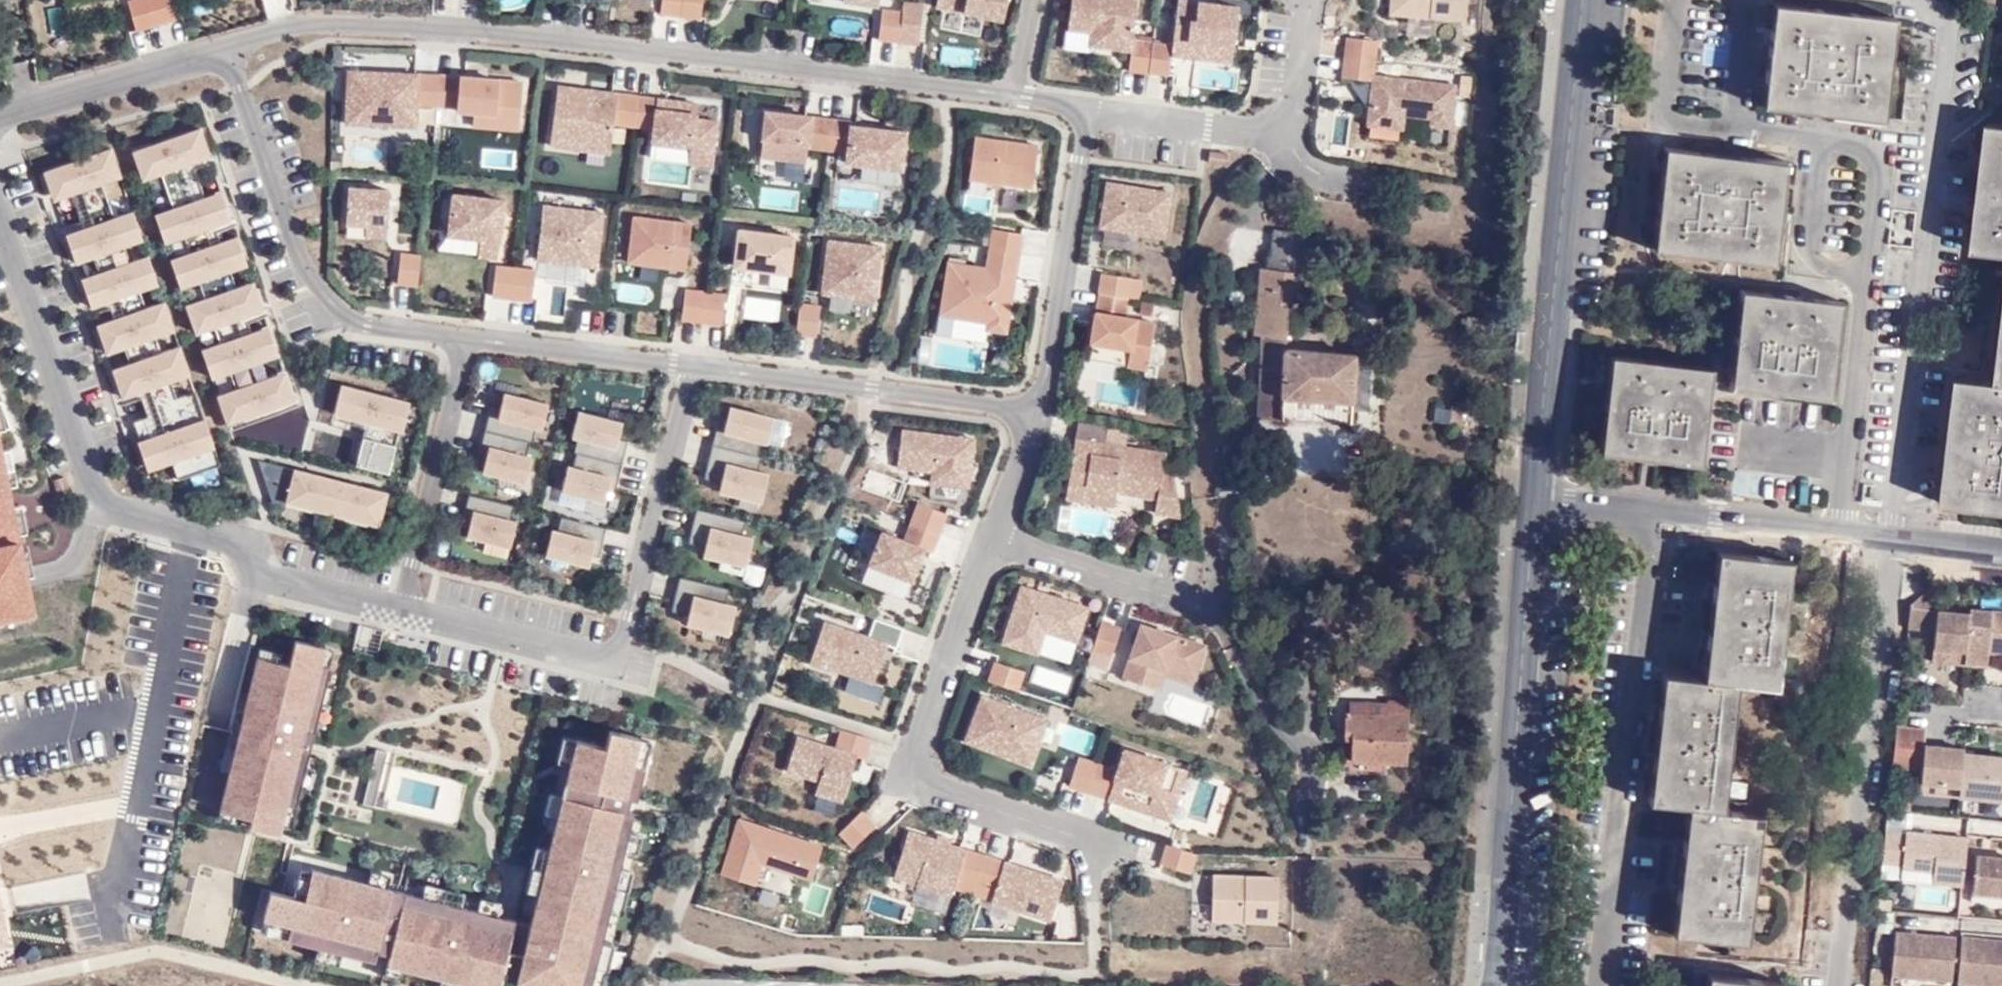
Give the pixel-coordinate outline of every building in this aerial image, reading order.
[(156,25),(149,0),(132,0),(128,1),(136,30),(156,25)] [(156,25),(175,19),(170,0),(149,0),(156,25)] [(660,13),(680,15),(682,0),(662,0),(660,13)] [(680,15),(701,18),(703,0),(682,0),(680,15)] [(936,6),(1002,19),(1006,0),(937,0),(936,6)] [(1152,42),(1132,39),(1137,0),(1072,0),(1068,29),(1091,31),(1090,45),(1131,50),(1129,69),(1149,72),(1152,42)] [(1152,42),(1149,72),(1169,74),(1171,55),(1186,56),(1188,40),(1233,46),(1238,5),(1193,0),(1178,0),(1173,45),(1152,42)] [(1389,12),(1464,18),(1465,0),(1390,0),(1389,12)] [(1779,0),(1771,0),(1765,51),(1759,103),(1881,117),(1893,13),(1779,0)] [(901,11),(898,41),(919,44),(924,3),(902,1),(901,11)] [(882,9),(878,39),(898,41),(901,11),(882,9)] [(1347,35),(1345,55),(1375,59),(1377,39),(1347,35)] [(1233,46),(1188,40),(1186,56),(1231,62),(1233,46)] [(1373,74),(1375,59),(1345,55),(1343,76),(1373,80),(1371,90),(1376,90),(1375,98),(1370,97),(1367,123),(1402,127),(1404,113),(1431,116),(1430,124),(1449,126),(1454,84),(1373,74)] [(437,104),(439,75),(415,73),(380,72),(380,77),(372,77),(372,71),(348,70),(345,122),(415,126),(416,103),(437,104)] [(439,75),(437,104),(460,106),(480,108),(495,109),(494,117),(519,118),(522,82),(487,78),(486,83),(477,82),(478,78),(439,75)] [(633,125),(637,95),(612,92),(597,90),(597,94),(590,94),(591,89),(558,85),(550,145),(610,152),(614,122),(633,125)] [(665,98),(637,95),(633,125),(653,127),(652,140),(691,145),(688,162),(712,165),(717,120),(695,117),(697,102),(665,98)] [(806,148),(826,151),(830,118),(766,111),(760,155),(805,161),(806,148)] [(830,118),(826,151),(847,153),(845,162),(900,168),(905,131),(850,124),(850,121),(830,118)] [(1989,123),(1986,155),(1978,218),(1975,249),(2001,252),(2001,125),(1989,123)] [(251,323),(272,317),(269,309),(265,311),(258,290),(241,295),(239,288),(256,283),(250,266),(246,267),(240,245),(225,250),(223,243),(219,234),(240,227),(237,219),(237,220),(233,221),(227,201),(213,206),(209,194),(201,171),(221,163),(218,156),(193,164),(190,157),(207,152),(199,129),(132,152),(142,180),(161,174),(173,209),(154,215),(164,243),(183,237),(188,253),(170,260),(180,288),(198,282),(204,300),(186,306),(196,334),(214,328),(220,344),(201,350),(211,379),(230,372),(235,390),(217,396),(227,424),(273,409),(277,408),(297,401),(289,380),(272,386),(270,378),(264,361),(278,356),(271,336),(257,341),(254,333),(251,323)] [(1033,183),(1038,142),(975,134),(969,175),(1001,179),(1033,183)] [(1783,158),(1664,145),(1652,245),(1772,258),(1777,208),(1783,158)] [(110,148),(43,172),(53,200),(70,194),(82,228),(65,234),(74,262),(92,256),(98,274),(81,280),(90,308),(108,302),(113,318),(96,325),(106,353),(123,347),(129,364),(112,370),(122,398),(139,393),(147,416),(133,421),(140,442),(150,470),(173,463),(178,479),(219,464),(214,448),(203,418),(194,391),(175,397),(169,380),(188,373),(179,348),(160,355),(154,336),(173,330),(163,302),(144,308),(138,291),(157,285),(147,257),(129,263),(122,246),(141,239),(132,211),(113,217),(101,183),(120,177),(110,148)] [(1227,153),(1209,151),(1207,161),(1226,163),(1227,153)] [(1164,236),(1171,191),(1106,181),(1099,225),(1164,236)] [(408,217),(410,191),(348,186),(345,223),(387,226),(387,216),(408,217)] [(447,234),(497,241),(500,219),(496,218),(496,213),(501,213),(503,200),(452,194),(447,234)] [(540,235),(537,259),(596,266),(603,212),(544,204),(541,227),(540,235)] [(691,223),(634,215),(628,261),(685,269),(691,223)] [(408,217),(387,216),(387,226),(408,227),(408,217)] [(993,227),(990,248),(1020,252),(1023,232),(993,227)] [(1308,230),(1273,227),(1271,249),(1269,248),(1267,266),(1302,270),(1308,230)] [(793,235),(738,228),(734,265),(789,272),(793,235)] [(497,241),(478,238),(476,256),(495,258),(497,241)] [(882,245),(828,239),(825,267),(830,268),(829,275),(824,275),(821,293),(827,294),(875,300),(882,245)] [(1006,331),(1016,272),(1020,252),(990,248),(986,268),(949,261),(940,314),(988,322),(987,328),(1006,331)] [(401,252),(397,282),(417,285),(421,255),(401,252)] [(515,268),(495,265),(492,295),(512,297),(515,268)] [(535,270),(515,268),(512,297),(532,300),(535,270)] [(1103,272),(1099,292),(1129,297),(1132,277),(1103,272)] [(1291,277),(1262,274),(1257,332),(1263,332),(1257,415),(1350,419),(1354,352),(1285,347),(1291,277)] [(705,291),(685,289),(681,318),(701,321),(705,291)] [(1788,295),(1737,289),(1725,383),(1827,395),(1839,301),(1788,295)] [(725,293),(705,291),(701,321),(722,324),(725,293)] [(1129,297),(1099,292),(1093,330),(1099,331),(1097,340),(1091,339),(1088,357),(1099,360),(1146,368),(1155,322),(1125,317),(1129,297)] [(800,303),(796,333),(816,335),(820,305),(800,303)] [(1608,350),(1597,451),(1646,457),(1696,462),(1707,361),(1608,350)] [(1961,376),(1957,408),(1950,471),(1946,503),(2001,509),(2001,381),(1961,376)] [(407,426),(414,397),(346,380),(339,409),(348,411),(371,417),(370,422),(368,430),(361,458),(393,466),(403,425),(407,426)] [(490,406),(485,429),(532,441),(535,427),(542,427),(548,403),(517,396),(504,392),(500,408),(490,406)] [(1460,421),(1462,403),(1451,402),(1448,420),(1460,421)] [(717,426),(713,443),(758,455),(761,441),(766,442),(773,415),(728,404),(722,428),(717,426)] [(283,451),(311,439),(299,410),(271,421),(283,451)] [(628,439),(618,437),(622,421),(578,411),(572,435),(578,437),(574,451),(577,452),(622,463),(628,439)] [(1114,485),(1157,493),(1154,507),(1179,512),(1173,475),(1161,473),(1164,453),(1105,443),(1107,436),(1109,423),(1079,418),(1075,441),(1069,473),(1115,482),(1114,485)] [(529,440),(485,429),(478,458),(485,460),(482,470),(526,481),(532,456),(526,455),(529,440)] [(968,486),(974,438),(902,429),(897,466),(932,471),(931,482),(968,486)] [(32,610),(6,470),(2,450),(0,441),(0,617),(32,610)] [(758,455),(713,443),(707,468),(704,478),(721,482),(719,490),(737,494),(761,501),(769,473),(758,470),(762,456),(758,455)] [(2,450),(6,470),(14,469),(12,457),(10,448),(2,450)] [(614,492),(622,463),(577,452),(573,466),(567,465),(561,490),(605,501),(607,490),(614,492)] [(287,499),(288,495),(296,463),(260,454),(274,496),(287,499)] [(296,463),(288,495),(368,514),(379,517),(387,485),(296,463)] [(1115,482),(1069,473),(1065,491),(1112,500),(1114,485),(1115,482)] [(54,480),(59,498),(70,494),(64,476),(54,480)] [(513,504),(469,494),(462,522),(469,524),(466,534),(510,545),(516,520),(510,519),(513,504)] [(946,513),(918,502),(911,520),(939,531),(946,513)] [(746,520),(697,508),(691,532),(688,542),(705,546),(703,554),(721,559),(745,565),(753,537),(742,534),(746,520)] [(599,556),(606,527),(561,516),(558,530),(552,529),(545,554),(589,565),(591,554),(599,556)] [(913,560),(916,552),(921,554),(923,548),(931,551),(939,531),(911,520),(903,539),(881,530),(868,563),(911,580),(918,561),(913,560)] [(1130,548),(1121,545),(1119,550),(1128,553),(1130,548)] [(1745,939),(1753,875),(1760,812),(1722,808),(1737,679),(1776,684),(1790,558),(1717,549),(1714,581),(1706,644),(1703,675),(1663,671),(1659,703),(1652,767),(1648,799),(1687,803),(1683,835),(1676,899),(1672,931),(1745,939)] [(729,588),(680,576),(674,600),(672,610),(688,614),(686,622),(704,627),(728,633),(735,605),(725,603),(729,588)] [(1021,584),(1002,642),(1037,653),(1044,630),(1076,640),(1088,606),(1022,585),(1021,584)] [(1940,588),(1932,587),(1911,603),(1911,627),(1934,629),(1931,664),(1989,666),(1992,649),(2001,650),(2001,610),(1970,608),(1970,612),(1938,610),(1937,608),(1940,588)] [(898,646),(904,627),(876,617),(869,637),(825,621),(811,663),(828,669),(829,667),(874,683),(883,658),(872,654),(877,639),(888,643),(898,646)] [(1194,687),(1208,644),(1139,622),(1122,678),(1156,689),(1160,676),(1194,687)] [(1109,672),(1123,630),(1102,623),(1088,665),(1109,672)] [(324,645),(295,638),(289,663),(258,655),(220,809),(251,816),(249,826),(278,833),(285,803),(295,806),(308,752),(329,667),(320,664),(324,645)] [(877,639),(872,654),(883,658),(888,643),(877,639)] [(1024,670),(996,660),(990,679),(1018,689),(1024,670)] [(1033,665),(1028,683),(1065,693),(1070,675),(1033,665)] [(1002,755),(1031,766),(1047,719),(982,696),(965,741),(996,752),(998,748),(1004,750),(1002,755)] [(1406,760),(1408,708),(1387,708),(1387,713),(1346,712),(1346,736),(1353,736),(1352,769),(1387,771),(1386,759),(1406,760)] [(1900,767),(1921,770),(1924,741),(1926,727),(1905,725),(1900,767)] [(265,917),(293,924),(290,938),(375,959),(378,945),(392,949),(388,963),(408,967),(441,976),(480,985),(484,985),(590,985),(595,965),(601,941),(608,910),(620,866),(624,848),(628,829),(644,766),(633,763),(640,736),(610,729),(605,746),(576,739),(570,763),(562,794),(557,813),(549,847),(539,891),(530,922),(527,936),(523,951),(516,949),(508,947),(511,933),(515,919),(497,914),(477,909),(460,905),(423,896),(388,888),(369,883),(313,869),(306,898),(272,890),(265,917)] [(844,775),(846,768),(852,770),(857,755),(864,758),(871,738),(842,729),(836,748),(797,736),(787,769),(820,779),(816,792),(843,800),(850,777),(844,775)] [(651,739),(640,736),(633,763),(644,766),(651,739)] [(1919,779),(1957,784),(1956,794),(2001,798),(2001,756),(1962,752),(1963,745),(1924,741),(1921,770),(1919,779)] [(387,751),(376,748),(362,804),(373,806),(387,751)] [(1168,797),(1179,766),(1124,748),(1117,769),(1098,763),(1088,791),(1112,799),(1127,804),(1129,797),(1137,800),(1135,807),(1157,814),(1163,795),(1168,797)] [(1069,785),(1088,791),(1098,763),(1079,757),(1069,785)] [(1186,768),(1179,766),(1168,797),(1163,795),(1157,814),(1169,818),(1186,768)] [(1957,784),(1919,779),(1918,789),(1956,794),(1957,784)] [(1137,800),(1129,797),(1127,804),(1135,807),(1137,800)] [(1897,807),(1913,809),(1914,798),(1898,797),(1897,807)] [(251,816),(220,809),(217,819),(249,826),(251,816)] [(878,830),(862,812),(836,835),(852,853),(878,830)] [(822,846),(740,817),(721,873),(755,884),(762,862),(811,879),(822,846)] [(1972,838),(1911,830),(1910,835),(1890,833),(1886,862),(1907,865),(1907,867),(1938,871),(1937,882),(1966,884),(1972,838)] [(956,877),(976,883),(985,855),(962,848),(908,831),(894,876),(915,883),(913,890),(949,902),(956,877)] [(1189,872),(1195,853),(1167,844),(1160,863),(1189,872)] [(1050,919),(1063,880),(1032,870),(1030,873),(1025,872),(1026,868),(985,855),(976,883),(995,889),(991,900),(1050,919)] [(1981,855),(1978,891),(2001,894),(2001,857),(1981,855)] [(1938,871),(1907,867),(1907,865),(1886,862),(1885,877),(1905,879),(1905,878),(1937,882),(1938,871)] [(1276,921),(1277,876),(1213,874),(1212,919),(1276,921)] [(265,917),(262,931),(290,938),(293,924),(265,917)] [(1925,969),(1925,978),(1954,981),(1958,935),(1898,930),(1895,967),(1925,969)] [(2001,985),(2001,939),(1965,936),(1960,981),(1971,982),(2001,985)] [(1894,976),(1925,978),(1925,969),(1895,967),(1894,976)] [(1779,980),(1705,971),(1703,985),(1778,985),(1779,980)]
